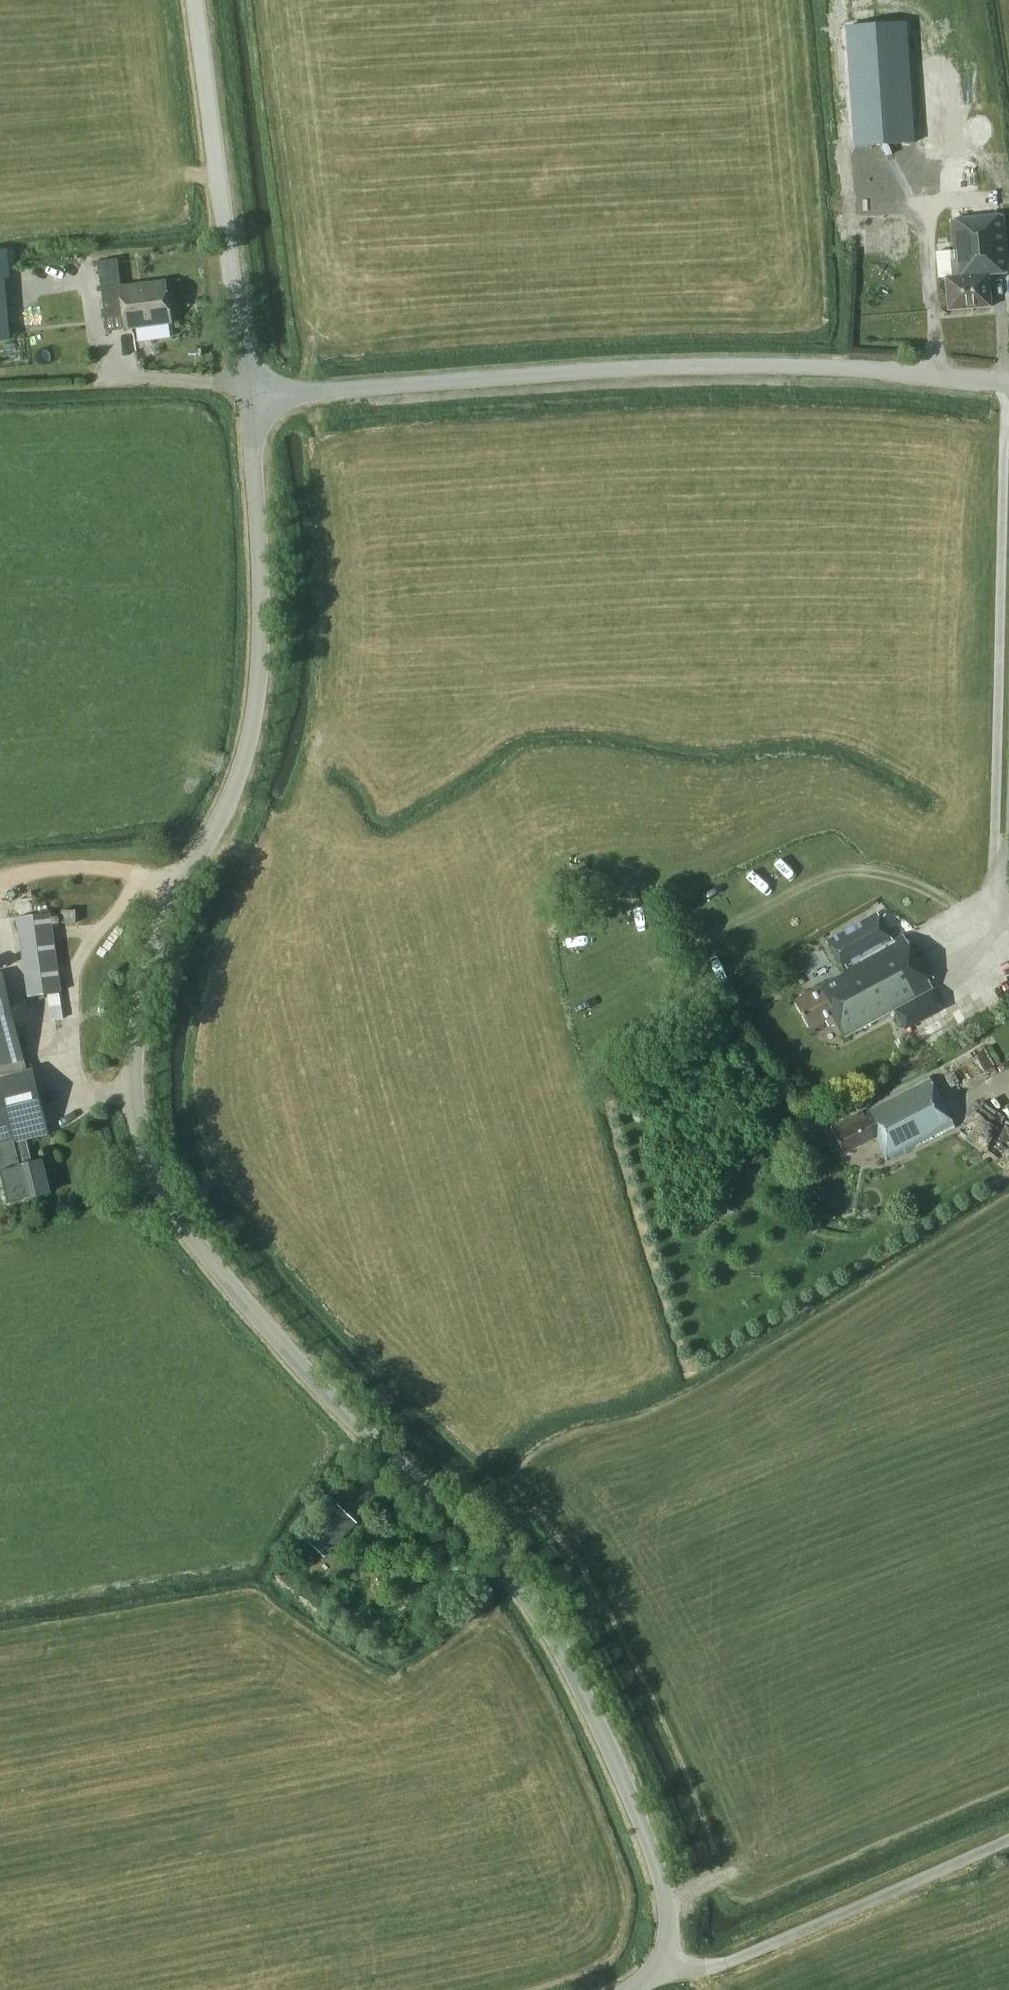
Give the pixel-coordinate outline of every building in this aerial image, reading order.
[(900,41),(839,47),(851,166),(912,160),(900,41)] [(951,219),(955,259),(951,260),(952,277),(946,277),(948,310),(991,306),(988,274),(1008,273),(1008,214),(951,219)] [(116,259),(98,262),(106,317),(124,315),(126,330),(171,323),(166,281),(120,287),(116,259)] [(4,279),(0,279),(0,340),(10,339),(4,279)] [(76,923),(76,910),(62,910),(62,923),(76,923)] [(49,913),(18,917),(29,997),(60,992),(49,913)] [(893,940),(877,913),(826,941),(844,974),(794,1001),(811,1030),(826,1022),(828,1026),(834,1023),(843,1038),(894,1009),(905,1029),(944,1008),(904,934),(893,940)] [(5,1188),(21,1185),(24,1198),(50,1192),(42,1160),(32,1162),(26,1139),(49,1133),(33,1069),(0,1077),(0,1166),(5,1188)] [(955,1127),(930,1077),(831,1127),(844,1154),(875,1138),(887,1161),(955,1127)] [(339,1505),(307,1539),(324,1555),(356,1521),(339,1505)]
